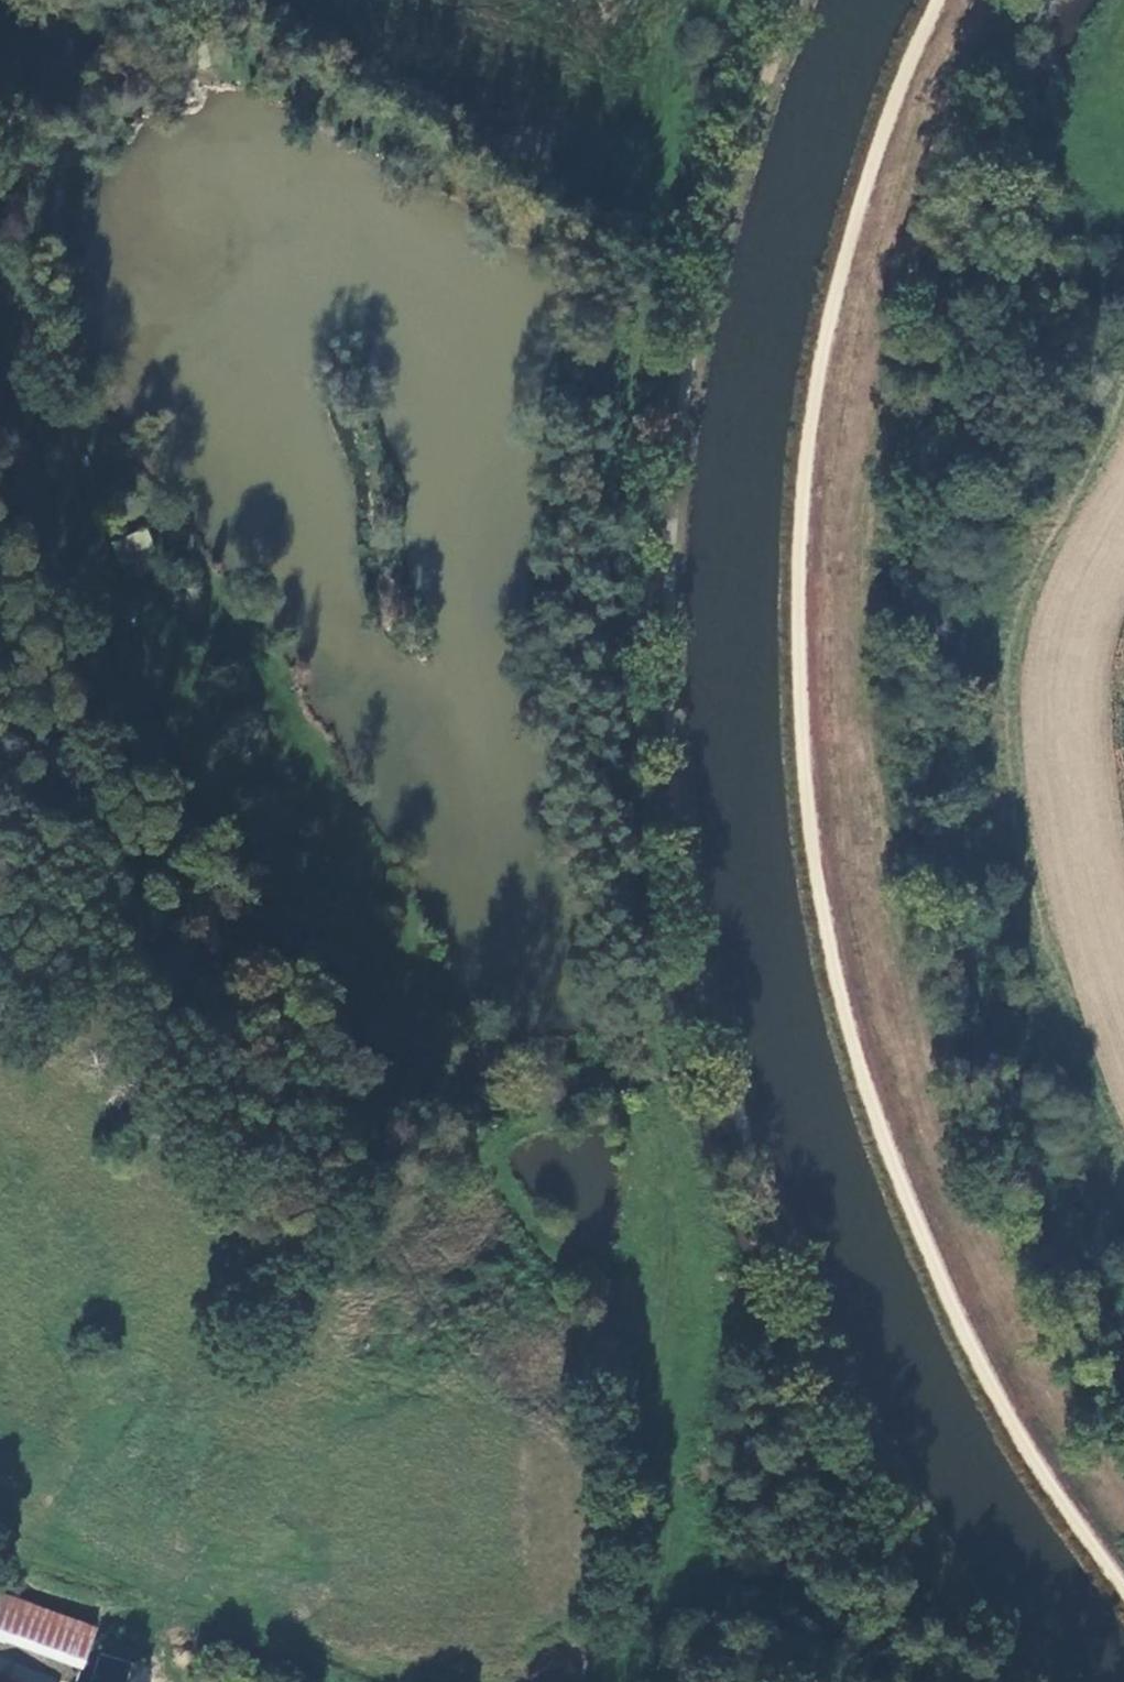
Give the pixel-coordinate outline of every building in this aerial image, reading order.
[(117,558),(153,552),(149,531),(113,538),(117,558)] [(85,1668),(97,1636),(0,1600),(0,1637),(85,1668)] [(148,1664),(98,1655),(93,1681),(145,1681),(148,1664)]
